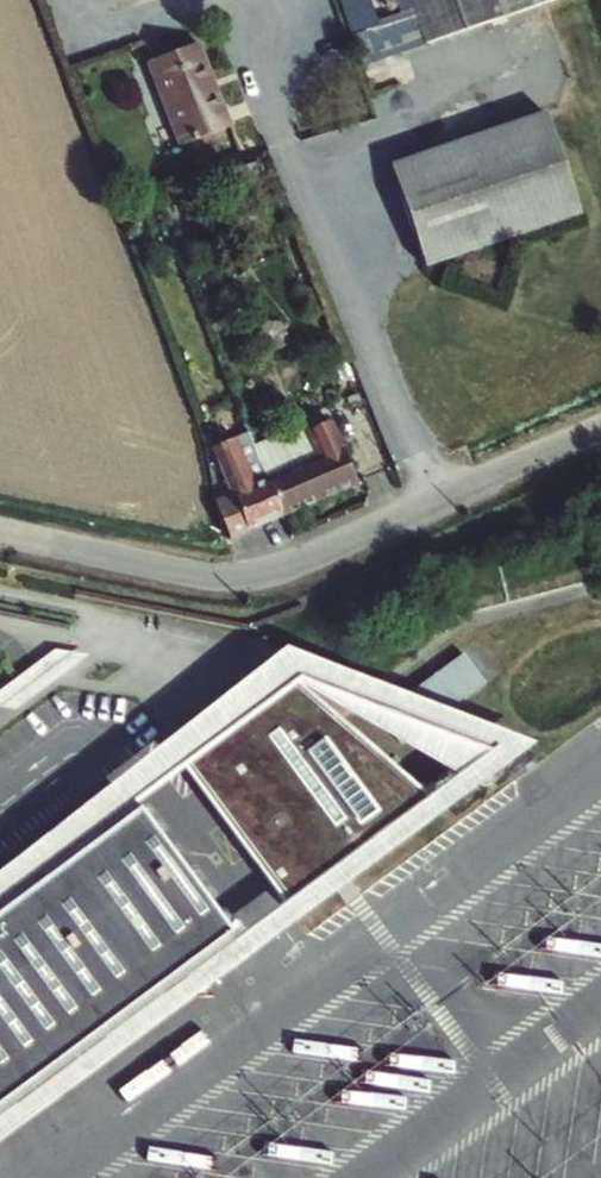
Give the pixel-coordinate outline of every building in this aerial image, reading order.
[(352,38),(376,29),(366,0),(339,0),(352,38)] [(417,15),(427,43),(502,18),(553,0),(412,0),(417,15)] [(352,38),(362,66),(427,43),(417,15),(376,29),(352,38)] [(195,43),(144,63),(176,145),(226,127),(195,43)] [(536,117),(393,164),(428,267),(585,215),(549,113),(536,117)] [(468,254),(460,281),(496,296),(503,264),(468,254)] [(302,433),(292,431),(307,467),(322,498),(355,483),(328,421),(302,433)] [(260,466),(252,446),(246,430),(213,444),(231,492),(233,498),(219,504),(229,528),(244,522),(248,530),(282,516),(260,466)] [(307,467),(292,431),(252,446),(260,466),(282,516),(322,498),(307,467)] [(219,504),(233,498),(231,492),(217,498),(219,504)] [(233,537),(248,530),(244,522),(229,528),(233,537)] [(463,647),(400,696),(444,714),(489,679),(463,647)] [(47,840),(64,863),(138,809),(191,769),(184,760),(284,686),(292,682),(454,782),(422,807),(291,904),(238,943),(231,934),(0,1105),(0,1147),(535,750),(444,714),(400,696),(285,653),(47,840)] [(422,807),(284,686),(184,760),(191,769),(291,904),(422,807)] [(138,809),(64,863),(47,840),(14,864),(32,887),(0,911),(0,1105),(231,934),(138,809)] [(14,864),(0,875),(0,911),(32,887),(14,864)]
